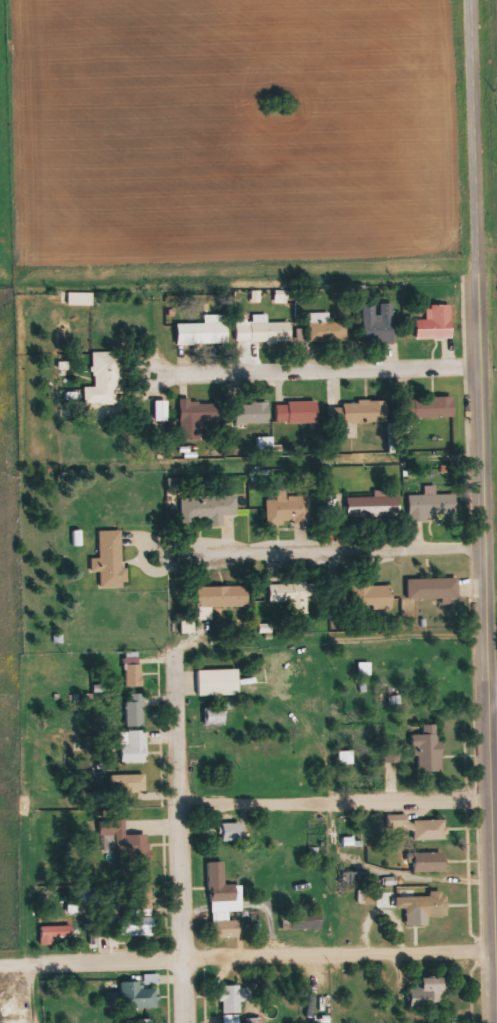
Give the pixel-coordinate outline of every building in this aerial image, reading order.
[(93,293),(69,293),(69,305),(93,305),(93,293)] [(395,341),(395,303),(378,303),(378,304),(364,304),(364,341),(395,341)] [(418,320),(418,339),(453,339),(453,305),(428,305),(428,320),(418,320)] [(329,313),(310,313),(310,341),(347,341),(347,322),(329,322),(329,313)] [(237,344),(292,342),(291,322),(236,324),(237,344)] [(178,323),(178,346),(228,346),(228,323),(178,323)] [(85,387),(85,404),(117,404),(117,394),(123,394),(123,352),(94,352),(94,387),(85,387)] [(414,397),(414,417),(455,417),(455,397),(414,397)] [(155,401),(155,421),(167,421),(167,401),(155,401)] [(217,421),(217,402),(181,402),(181,441),(203,441),(203,421),(217,421)] [(236,402),(236,423),(270,423),(270,402),(236,402)] [(277,423),(318,423),(318,402),(277,402),(277,423)] [(344,423),(387,423),(387,402),(344,402),(344,423)] [(457,494),(436,494),(436,486),(425,486),(425,495),(409,495),(410,520),(437,520),(437,514),(457,514),(457,494)] [(182,495),(182,520),(210,519),(210,525),(224,525),(224,514),(238,514),(237,494),(182,495)] [(311,495),(266,495),(266,524),(311,524),(311,495)] [(399,496),(347,497),(348,518),(400,517),(399,496)] [(123,567),(123,530),(100,530),(100,557),(91,557),(91,573),(101,573),(101,587),(127,587),(127,568),(123,567)] [(408,598),(459,598),(459,578),(408,578),(408,598)] [(270,582),(270,602),(318,602),(318,582),(270,582)] [(392,609),(392,585),(353,585),(353,609),(392,609)] [(249,586),(195,586),(195,607),(249,607),(249,586)] [(126,686),(142,686),(142,653),(126,653),(126,686)] [(240,695),(240,669),(198,669),(198,695),(240,695)] [(126,725),(144,725),(144,693),(126,693),(126,725)] [(205,707),(205,725),(226,725),(226,707),(205,707)] [(441,724),(423,725),(423,735),(416,735),(416,771),(441,771),(441,724)] [(121,745),(121,763),(146,763),(146,730),(129,730),(129,745),(121,745)] [(353,751),(339,751),(339,766),(354,765),(353,751)] [(146,792),(146,775),(115,775),(115,792),(146,792)] [(414,840),(446,839),(446,820),(409,821),(409,814),(388,815),(388,832),(414,832),(414,840)] [(132,857),(150,857),(150,835),(126,835),(126,820),(101,820),(101,835),(117,835),(117,849),(132,849),(132,857)] [(243,823),(220,823),(220,840),(243,840),(243,823)] [(446,853),(414,853),(414,872),(446,872),(446,853)] [(243,911),(242,884),(225,885),(224,862),(209,862),(210,912),(243,911)] [(406,917),(448,916),(447,892),(432,892),(432,896),(396,897),(396,909),(406,909),(406,917)] [(291,929),(322,930),(323,912),(292,912),(291,929)] [(133,917),(133,935),(154,935),(154,917),(133,917)] [(239,921),(212,921),(212,936),(239,936),(239,921)] [(41,926),(41,943),(74,943),(74,926),(41,926)] [(159,1007),(159,986),(160,986),(159,974),(144,974),(144,982),(121,982),(121,993),(108,993),(108,1008),(159,1007)] [(444,1002),(444,977),(417,977),(417,988),(410,988),(410,1002),(444,1002)] [(223,987),(223,1014),(241,1014),(241,1001),(251,1001),(251,987),(223,987)]
